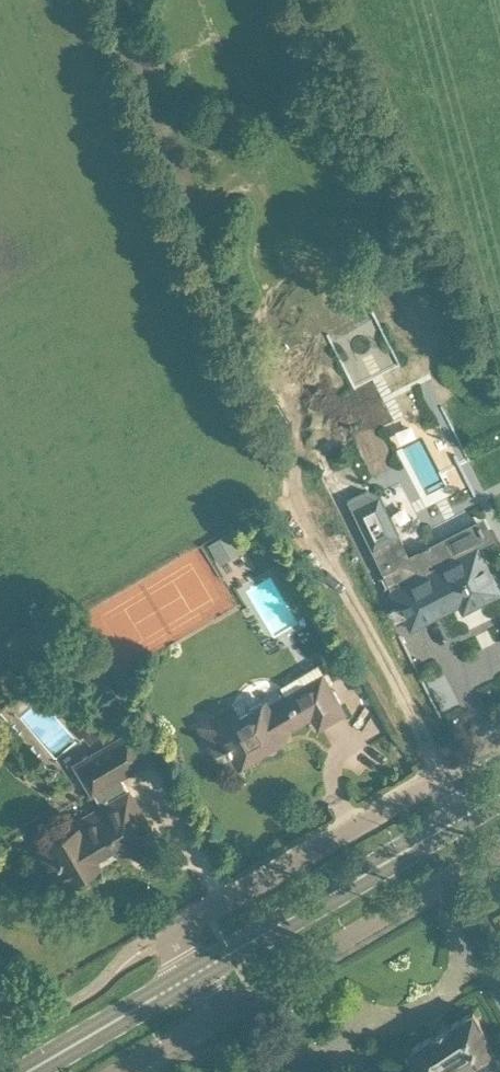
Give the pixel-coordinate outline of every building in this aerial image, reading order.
[(499,592),(499,590),(478,546),(455,558),(455,557),(455,558),(449,551),(441,548),(432,548),(430,549),(429,547),(425,549),(425,551),(424,552),(419,559),(400,556),(395,547),(399,537),(381,498),(381,497),(368,493),(351,501),(393,592),(412,628),(439,614),(438,613),(455,604),(455,605),(473,596),(477,604),(499,592)] [(228,534),(214,542),(222,555),(236,547),(228,534)] [(320,727),(344,712),(328,685),(330,683),(319,664),(281,686),(287,695),(269,706),(267,701),(265,702),(261,700),(249,707),(250,712),(241,717),(233,704),(197,724),(218,760),(233,751),(239,763),(287,735),(284,731),(312,714),(320,727)] [(116,692),(100,665),(88,672),(104,700),(116,692)] [(353,665),(346,669),(351,679),(359,674),(353,665)] [(362,679),(354,683),(360,693),(367,689),(362,679)] [(94,736),(106,726),(95,712),(83,722),(94,736)] [(121,776),(147,760),(130,732),(76,763),(102,807),(69,826),(72,831),(42,848),(63,885),(101,863),(98,856),(116,846),(123,857),(156,837),(121,776)] [(474,1010),(408,1048),(422,1071),(455,1071),(463,1067),(466,1071),(499,1071),(499,1056),(496,1048),(474,1010)]
